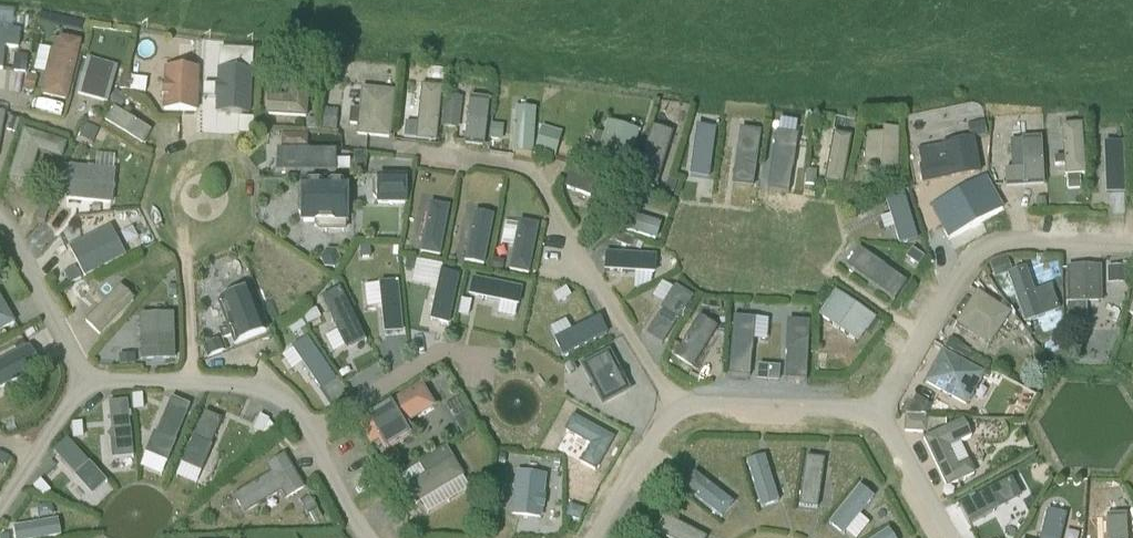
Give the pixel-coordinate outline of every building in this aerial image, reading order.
[(2,70),(4,47),(19,49),(21,31),(0,29),(0,70),(2,70)] [(80,37),(53,31),(39,90),(65,96),(80,37)] [(115,61),(88,53),(77,92),(104,99),(115,61)] [(26,57),(15,56),(14,70),(25,71),(26,57)] [(287,90),(269,90),(267,110),(305,111),(310,58),(289,58),(287,90)] [(196,64),(165,64),(163,108),(196,108),(196,64)] [(249,66),(218,66),(216,109),(249,110),(249,66)] [(27,76),(24,89),(33,91),(36,78),(27,76)] [(130,90),(132,77),(121,76),(120,89),(130,90)] [(394,85),(361,82),(356,128),(389,132),(394,85)] [(110,100),(121,106),(126,97),(116,91),(110,100)] [(467,138),(487,140),(492,95),(471,93),(467,138)] [(456,129),(459,100),(444,98),(441,127),(456,129)] [(143,142),(152,126),(111,105),(103,121),(143,142)] [(335,129),(337,113),(324,111),(322,128),(335,129)] [(628,161),(639,125),(609,116),(597,152),(628,161)] [(16,133),(20,121),(10,118),(7,130),(16,133)] [(242,118),(241,134),(252,134),(253,119),(242,118)] [(317,131),(317,120),(308,120),(308,131),(317,131)] [(690,173),(711,176),(718,125),(697,122),(690,173)] [(985,134),(982,122),(968,126),(971,137),(985,134)] [(640,166),(659,173),(674,129),(655,123),(640,166)] [(501,125),(490,124),(488,139),(499,141),(501,125)] [(66,138),(23,125),(6,175),(27,183),(38,150),(60,156),(66,138)] [(98,130),(87,125),(81,136),(92,142),(98,130)] [(562,133),(542,127),(534,152),(554,158),(562,133)] [(730,141),(728,159),(741,161),(738,177),(755,180),(762,131),(746,129),(743,143),(730,141)] [(776,174),(788,174),(789,130),(778,129),(776,174)] [(844,181),(854,133),(838,129),(828,177),(844,181)] [(864,169),(896,170),(897,144),(881,143),(882,136),(866,136),(864,169)] [(941,145),(918,150),(921,166),(918,167),(922,185),(956,179),(981,174),(974,137),(956,141),(941,144),(941,145)] [(1044,187),(1041,138),(1021,139),(1023,169),(1004,170),(1005,189),(1044,187)] [(1125,190),(1123,139),(1106,139),(1108,191),(1125,190)] [(337,166),(336,145),(278,147),(278,168),(337,166)] [(363,166),(365,155),(354,154),(352,165),(363,166)] [(115,201),(115,166),(68,163),(65,197),(115,201)] [(568,169),(564,188),(602,196),(606,178),(568,169)] [(405,170),(376,170),(377,197),(405,197),(405,170)] [(815,172),(806,171),(805,184),(814,185),(815,172)] [(1079,175),(1067,176),(1068,189),(1080,188),(1079,175)] [(346,177),(299,177),(300,216),(346,217),(346,177)] [(931,208),(943,232),(999,203),(986,179),(931,208)] [(675,183),(668,180),(664,191),(672,193),(675,183)] [(867,198),(860,186),(847,194),(854,206),(867,198)] [(892,212),(883,215),(891,243),(916,236),(903,188),(887,193),(892,212)] [(1036,199),(1036,208),(1045,208),(1045,199),(1036,199)] [(445,253),(448,201),(425,200),(422,251),(445,253)] [(35,219),(45,222),(49,208),(39,206),(35,219)] [(464,258),(484,263),(495,212),(475,208),(464,258)] [(642,214),(636,231),(657,238),(662,221),(642,214)] [(509,267),(529,271),(540,221),(520,217),(509,267)] [(110,224),(69,247),(84,274),(125,252),(110,224)] [(893,297),(907,279),(860,244),(846,263),(893,297)] [(605,249),(605,269),(656,269),(656,250),(605,249)] [(918,268),(924,259),(912,250),(906,259),(918,268)] [(501,271),(503,260),(493,258),(491,269),(501,271)] [(1010,271),(1009,271),(1028,321),(1060,309),(1042,258),(1010,271)] [(990,265),(994,277),(1009,271),(1010,271),(1006,259),(990,265)] [(404,269),(416,272),(418,263),(406,260),(404,269)] [(1101,300),(1101,263),(1068,264),(1069,300),(1101,300)] [(75,267),(63,273),(69,284),(81,278),(75,267)] [(1107,268),(1107,280),(1126,280),(1126,268),(1107,268)] [(487,310),(516,316),(523,284),(473,273),(467,298),(488,303),(487,310)] [(366,305),(381,303),(386,331),(403,329),(396,277),(363,282),(366,305)] [(662,299),(643,332),(664,343),(692,293),(663,277),(653,294),(662,299)] [(99,333),(135,297),(120,282),(84,317),(99,333)] [(341,284),(311,298),(335,351),(365,337),(341,284)] [(216,299),(234,343),(266,329),(250,285),(216,299)] [(977,288),(957,321),(990,341),(1011,309),(977,288)] [(857,341),(875,315),(836,289),(819,315),(857,341)] [(13,321),(0,298),(0,329),(13,321)] [(461,299),(459,314),(468,316),(471,301),(461,299)] [(696,311),(674,355),(696,365),(717,322),(696,311)] [(549,324),(563,353),(609,331),(601,313),(572,327),(566,315),(549,324)] [(172,314),(141,314),(142,360),(174,359),(172,314)] [(732,314),(730,371),(752,371),(753,314),(732,314)] [(788,317),(786,377),(808,377),(810,318),(788,317)] [(290,367),(304,359),(319,386),(333,378),(309,334),(280,350),(290,367)] [(960,346),(949,340),(945,347),(956,354),(960,346)] [(42,364),(31,342),(0,357),(0,385),(42,364)] [(226,352),(221,342),(205,349),(209,359),(226,352)] [(581,360),(601,400),(628,387),(609,347),(581,360)] [(967,402),(984,370),(942,347),(925,379),(967,402)] [(119,357),(120,368),(133,367),(133,356),(119,357)] [(767,381),(768,367),(758,366),(757,380),(767,381)] [(768,367),(767,381),(778,382),(779,368),(768,367)] [(421,385),(355,424),(369,448),(377,444),(383,454),(410,438),(403,428),(435,409),(421,385)] [(142,409),(141,396),(132,396),(133,410),(142,409)] [(155,433),(147,454),(166,462),(190,407),(170,398),(155,433)] [(926,416),(931,406),(915,398),(905,415),(926,416)] [(127,402),(108,403),(113,454),(131,452),(127,402)] [(467,412),(453,420),(461,434),(475,425),(467,412)] [(204,413),(181,466),(198,473),(221,420),(204,413)] [(950,444),(971,433),(964,416),(924,435),(947,484),(975,471),(969,458),(958,462),(950,444)] [(259,417),(253,429),(262,433),(267,421),(259,417)] [(573,417),(565,432),(590,445),(580,463),(594,471),(612,439),(573,417)] [(905,418),(905,431),(925,433),(925,419),(905,418)] [(82,437),(81,424),(72,425),(73,438),(82,437)] [(67,439),(53,452),(93,496),(107,484),(67,439)] [(424,475),(404,487),(415,505),(464,477),(447,449),(418,466),(424,475)] [(271,470),(232,493),(243,512),(281,488),(287,497),(303,485),(284,453),(265,464),(271,470)] [(766,453),(744,460),(758,506),(780,500),(766,453)] [(5,466),(9,459),(0,454),(0,463),(5,466)] [(801,503),(819,504),(821,455),(803,454),(801,503)] [(697,470),(685,485),(722,515),(735,500),(697,470)] [(516,472),(512,514),(539,517),(541,507),(543,507),(544,497),(542,496),(544,475),(516,472)] [(970,522),(1026,493),(1015,473),(960,502),(970,522)] [(39,479),(33,485),(43,497),(50,491),(39,479)] [(399,479),(388,485),(393,493),(404,487),(399,479)] [(829,522),(846,534),(875,492),(858,480),(829,522)] [(310,497),(301,503),(309,516),(318,510),(310,497)] [(569,505),(566,516),(579,520),(582,509),(569,505)] [(1066,512),(1048,508),(1041,537),(1060,537),(1066,512)] [(1130,511),(1107,511),(1106,537),(1129,537),(1130,511)] [(707,534),(666,514),(657,531),(672,537),(705,537),(707,534)] [(15,537),(31,537),(61,535),(59,517),(14,522),(15,537)] [(868,537),(898,537),(889,524),(868,537)]
